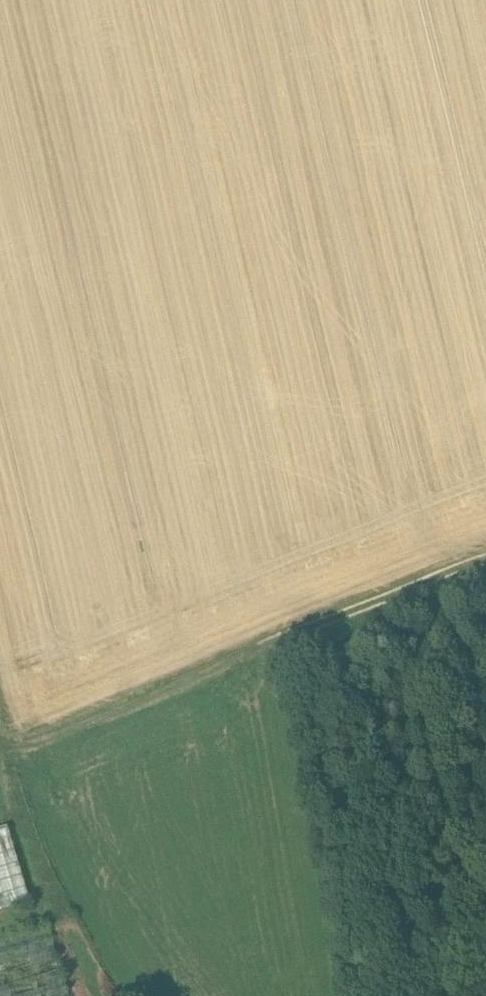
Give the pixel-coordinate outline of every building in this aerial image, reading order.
[(0,827),(0,909),(29,900),(6,825),(0,827)]
